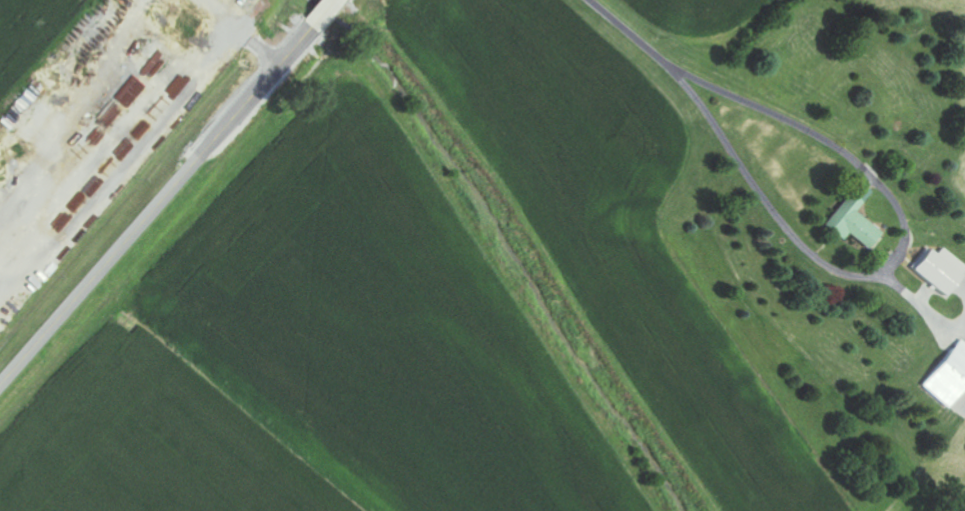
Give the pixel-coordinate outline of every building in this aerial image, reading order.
[(870,192),(858,183),(824,225),(841,238),(845,233),(865,249),(878,233),(853,213),(870,192)] [(934,256),(926,250),(910,271),(944,296),(964,267),(939,249),(934,256)] [(945,409),(964,386),(964,345),(960,340),(920,386),(945,409)]
